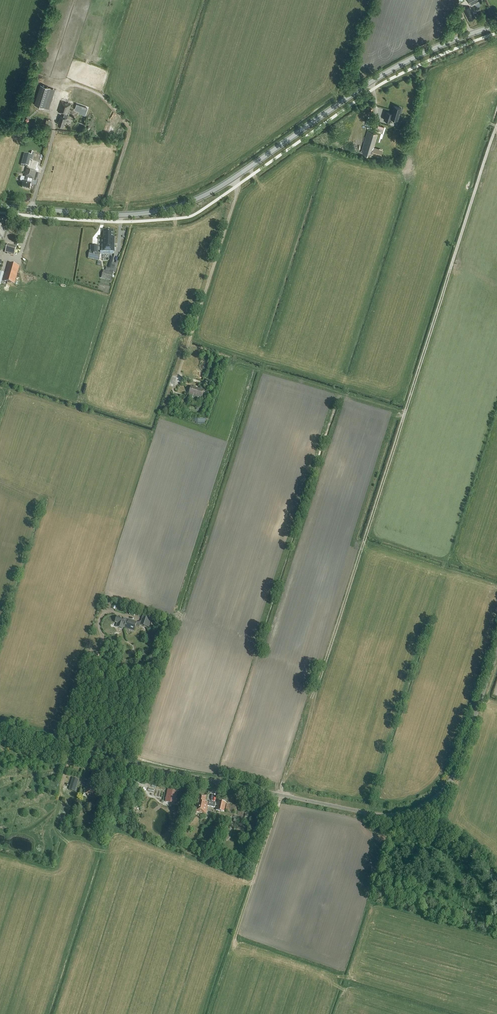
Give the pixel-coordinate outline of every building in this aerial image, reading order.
[(468,20),(475,17),(470,7),(463,10),(468,20)] [(457,23),(462,20),(459,13),(453,16),(457,23)] [(55,89),(40,85),(34,104),(49,109),(55,89)] [(67,118),(68,115),(68,114),(71,104),(61,101),(58,111),(64,113),(63,117),(61,116),(58,124),(63,126),(66,118),(67,118)] [(386,112),(384,119),(391,121),(391,118),(397,120),(401,108),(394,106),(392,113),(386,112)] [(380,138),(371,135),(365,153),(369,154),(368,158),(373,159),(374,157),(380,159),(382,154),(376,152),(380,138)] [(32,161),(35,153),(32,152),(31,155),(24,153),(21,165),(27,167),(24,177),(22,177),(21,178),(20,180),(21,182),(23,182),(22,187),(29,189),(31,184),(30,184),(31,179),(34,180),(36,171),(29,170),(29,167),(30,161),(32,161)] [(114,251),(114,237),(113,237),(113,230),(103,230),(103,237),(102,238),(101,251),(114,251)] [(14,254),(16,247),(7,244),(5,251),(14,254)] [(99,260),(100,253),(90,251),(88,258),(99,260)] [(19,265),(8,262),(3,280),(14,283),(19,265)] [(102,277),(112,280),(114,272),(104,269),(102,277)] [(200,389),(191,386),(189,394),(202,398),(204,389),(200,388),(200,389)] [(152,618),(143,615),(141,622),(136,623),(137,622),(123,617),(122,618),(117,617),(115,622),(117,623),(116,627),(123,630),(124,627),(126,628),(134,631),(135,627),(139,628),(140,625),(149,628),(152,618)] [(75,792),(78,780),(72,778),(69,790),(75,792)] [(175,804),(178,791),(168,789),(165,802),(175,804)] [(205,802),(206,796),(199,795),(198,800),(197,800),(194,812),(206,814),(208,803),(205,802)] [(224,812),(226,803),(218,801),(216,811),(224,812)] [(232,812),(234,806),(227,804),(225,811),(232,812)]
